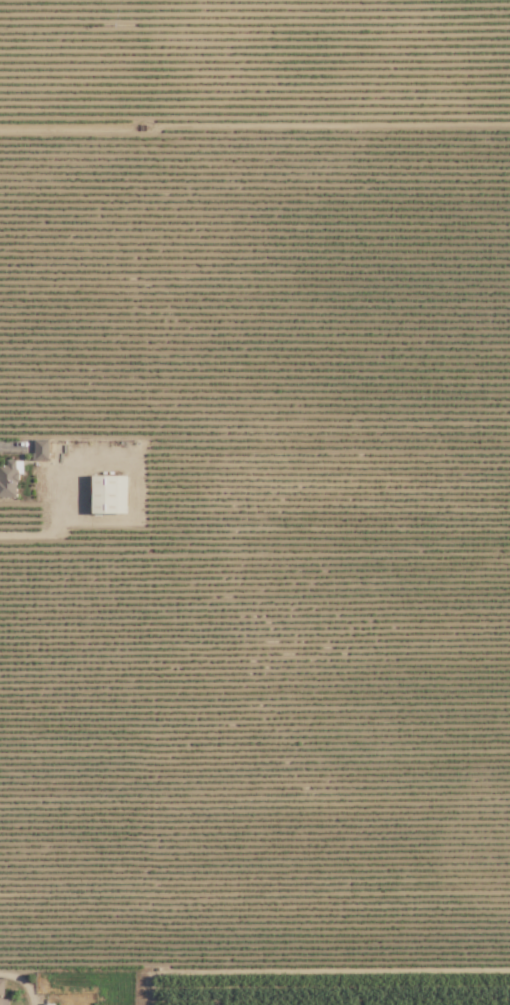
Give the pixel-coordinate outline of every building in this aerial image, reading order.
[(47,460),(48,440),(32,439),(32,460),(47,460)] [(16,497),(16,474),(22,474),(22,460),(5,461),(5,465),(0,465),(0,497),(16,497)] [(91,514),(126,514),(126,475),(90,476),(91,514)]
